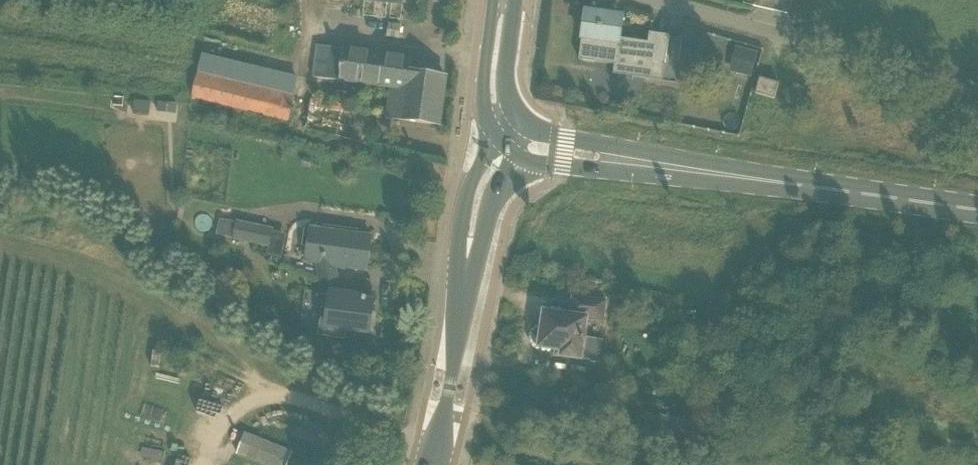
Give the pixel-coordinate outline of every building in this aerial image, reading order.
[(650,43),(621,38),(624,17),(586,11),(579,60),(616,65),(618,56),(667,63),(670,34),(651,32),(650,43)] [(388,23),(387,36),(400,38),(402,25),(388,23)] [(439,125),(446,77),(411,72),(413,59),(318,45),(314,77),(408,90),(404,120),(439,125)] [(758,51),(742,47),(736,73),(751,76),(758,51)] [(198,73),(193,96),(290,119),(295,97),(198,73)] [(775,99),(779,83),(760,78),(756,94),(775,99)] [(312,99),(305,129),(367,144),(375,114),(312,99)] [(153,116),(175,120),(178,104),(157,100),(153,116)] [(257,243),(261,228),(238,222),(220,219),(216,235),(234,238),(257,243)] [(322,282),(338,279),(335,265),(367,270),(372,237),(348,234),(348,230),(324,226),(323,231),(311,229),(311,231),(306,230),(304,245),(308,246),(306,262),(318,263),(322,282)] [(273,230),(261,228),(257,243),(269,246),(273,230)] [(364,297),(364,298),(341,294),(338,279),(322,282),(324,293),(332,294),(327,328),(329,328),(328,337),(345,339),(346,330),(370,333),(374,303),(367,302),(368,297),(364,297)] [(604,322),(607,302),(573,297),(570,317),(545,313),(543,329),(541,329),(540,329),(538,329),(537,330),(536,331),(535,332),(534,334),(534,335),(533,337),(533,338),(534,340),(534,341),(535,343),(536,344),(538,345),(539,345),(541,346),(540,348),(563,351),(562,357),(591,361),(596,362),(597,358),(600,358),(603,339),(585,337),(588,319),(604,322)] [(293,452),(246,433),(238,453),(266,464),(287,464),(293,452)]
